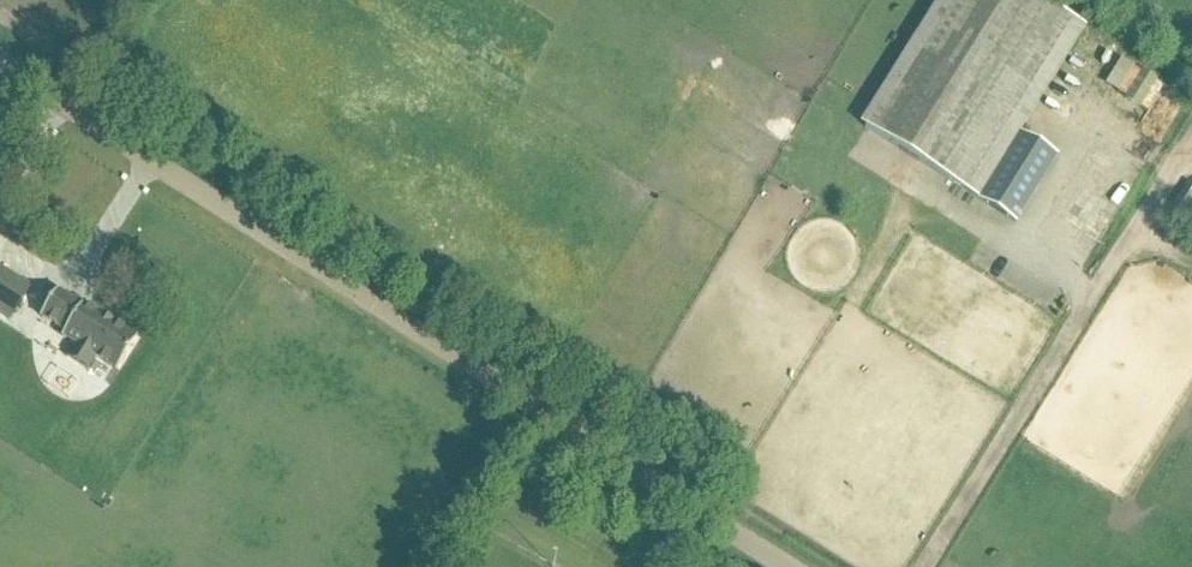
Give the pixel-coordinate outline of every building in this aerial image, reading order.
[(1058,157),(1020,134),(1086,28),(1041,0),(947,0),(866,129),(1016,224),(1058,157)] [(1147,112),(1162,89),(1130,69),(1115,93),(1147,112)] [(1067,98),(1087,110),(1102,83),(1082,71),(1067,98)] [(1191,205),(1191,186),(1188,183),(1171,209),(1184,218),(1191,205)] [(0,270),(0,318),(10,324),(32,290),(0,270)] [(62,282),(45,308),(69,323),(67,327),(79,335),(72,348),(92,361),(100,348),(122,362),(142,330),(87,295),(86,297),(78,292),(77,291),(66,285),(62,282)]
